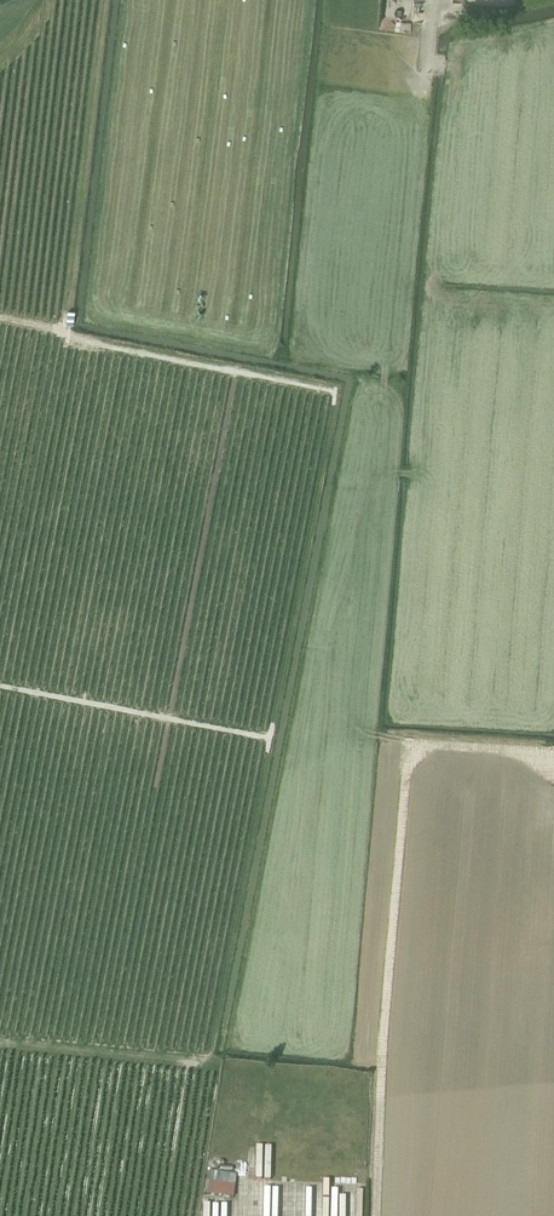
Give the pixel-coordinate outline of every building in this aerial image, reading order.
[(414,17),(415,0),(396,0),(396,16),(414,17)] [(211,1170),(207,1193),(234,1198),(238,1174),(211,1170)]
